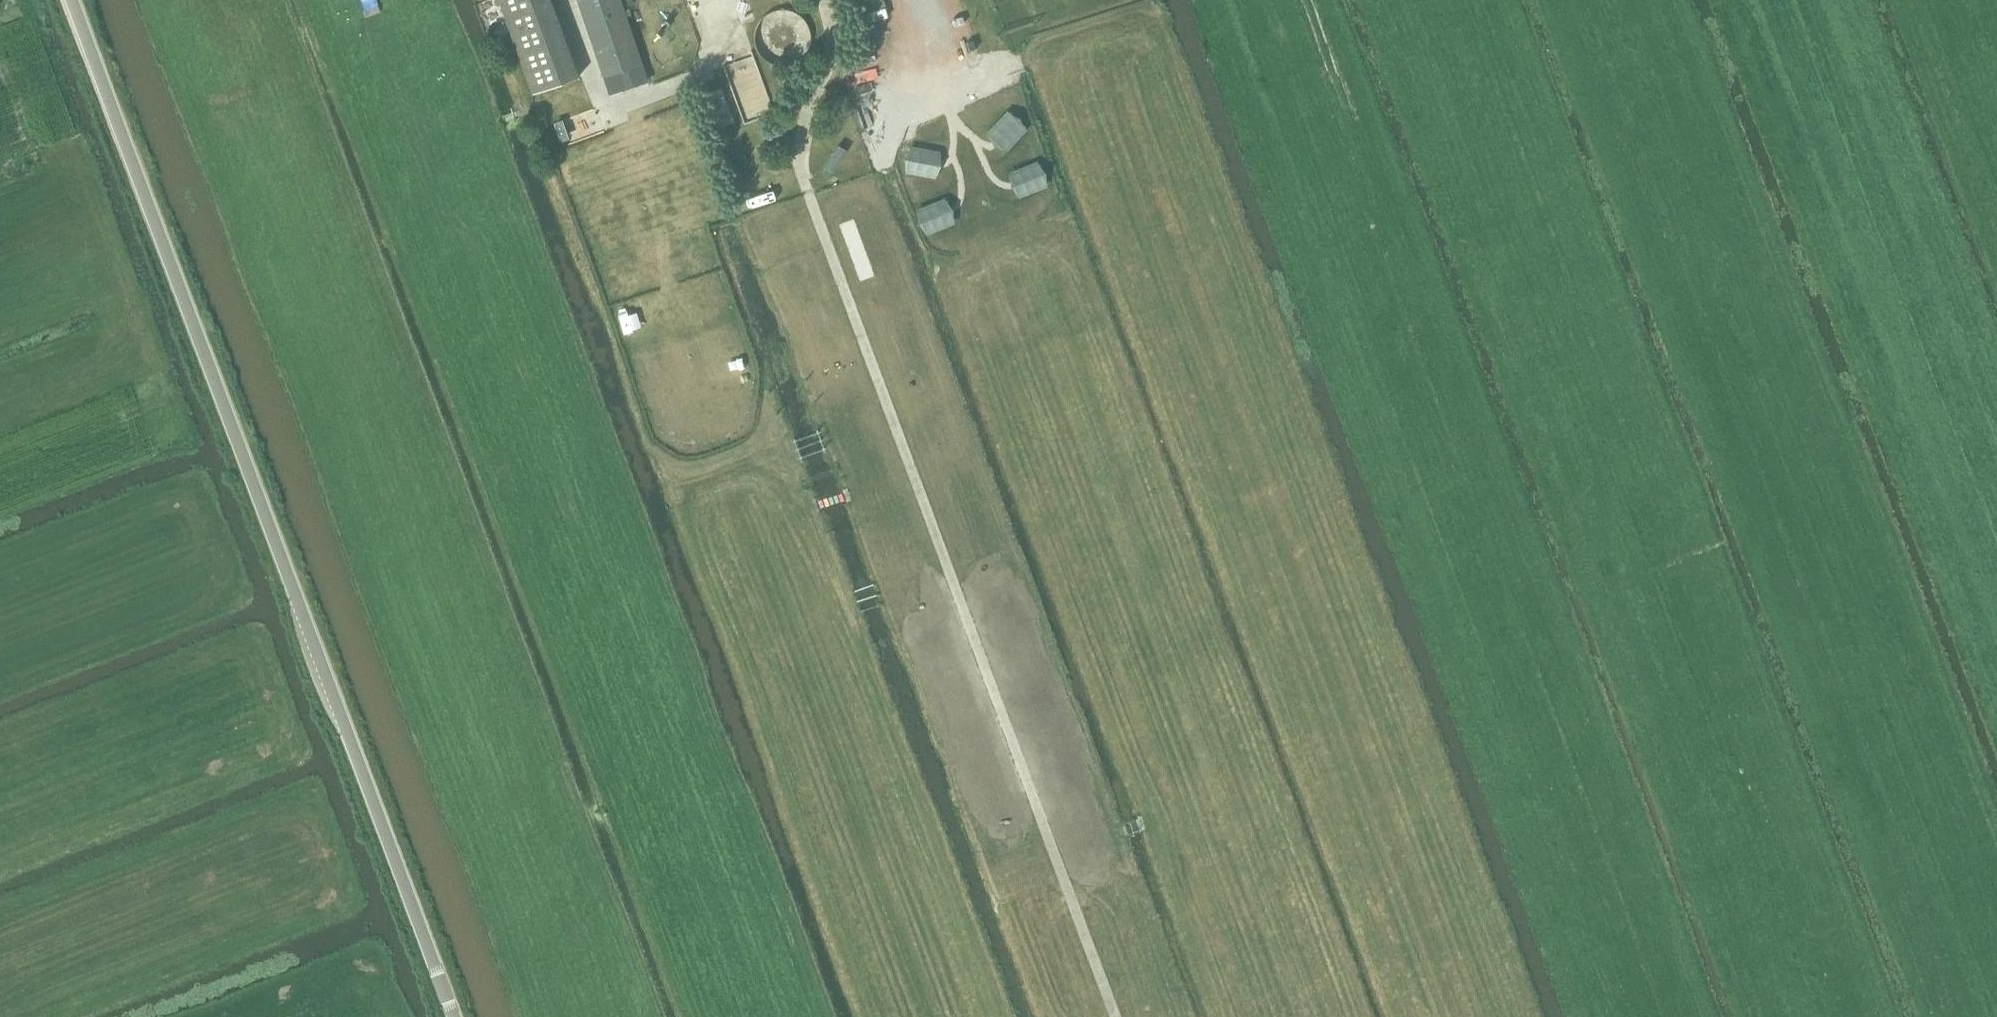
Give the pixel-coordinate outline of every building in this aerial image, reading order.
[(534,93),(579,77),(551,0),(500,0),(534,93)] [(622,0),(578,0),(604,77),(644,63),(622,0)] [(756,31),(756,38),(756,44),(759,50),(762,56),(767,60),(773,64),(779,65),(785,66),(792,65),(798,62),(803,59),(807,54),(810,48),(812,42),(812,35),(811,29),(808,23),(804,18),(799,14),(793,11),(786,10),(779,10),(773,12),(767,15),(762,20),(759,25),(756,31)]
